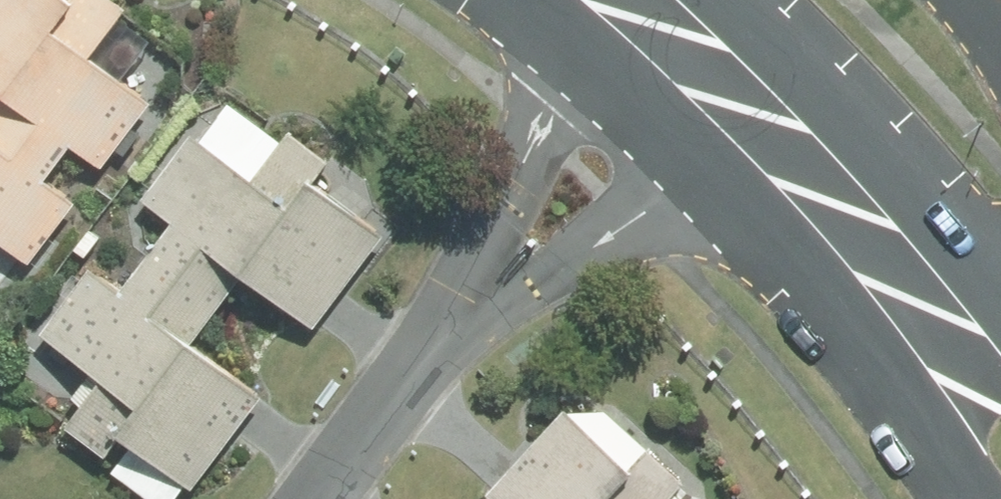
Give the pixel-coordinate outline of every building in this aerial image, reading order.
[(35,262),(83,199),(53,176),(76,146),(106,169),(160,97),(99,51),(132,8),(121,0),(0,0),(0,84),(6,89),(0,97),(0,236),(35,262)] [(327,169),(230,93),(148,198),(174,218),(125,280),(99,260),(43,332),(96,374),(63,417),(109,453),(168,498),(185,498),(266,395),(197,341),(249,275),(318,329),(393,233),(321,177),(327,169)] [(585,392),(494,487),(507,498),(697,498),(585,392)]
